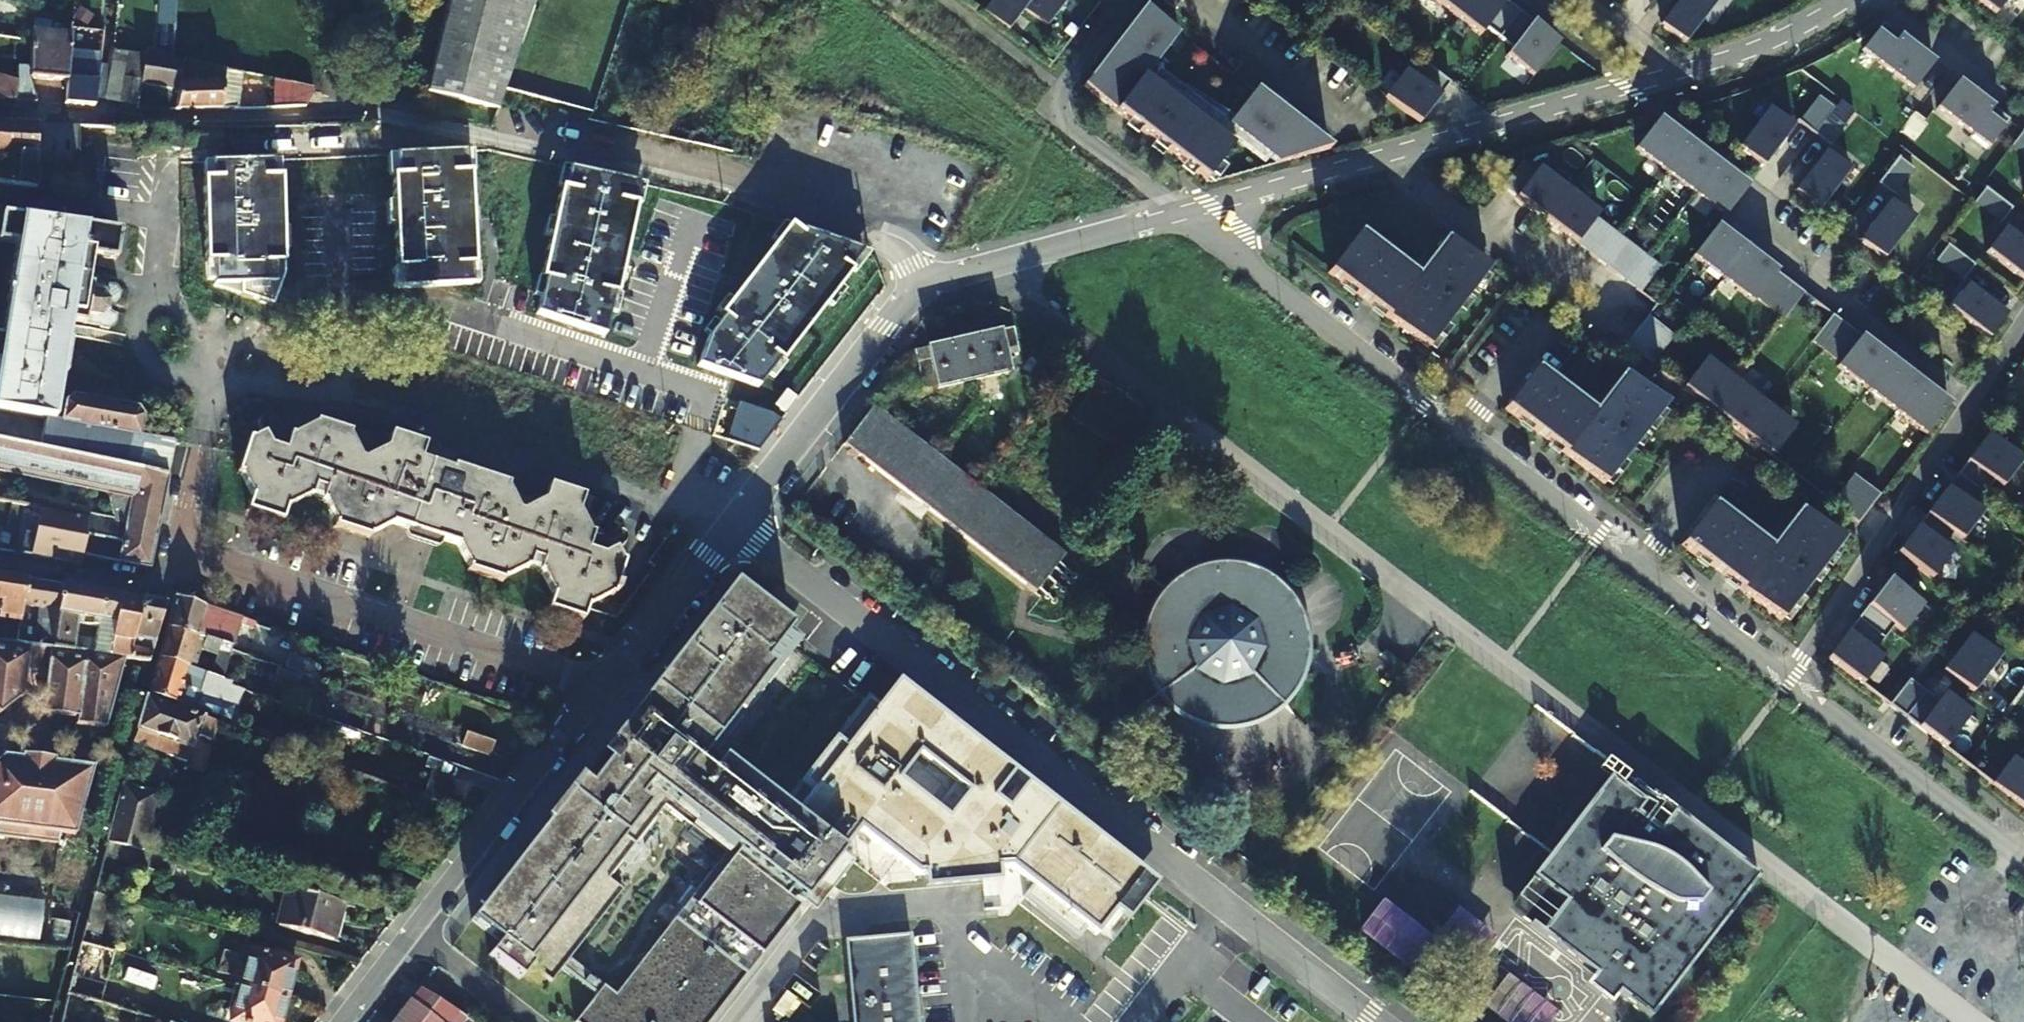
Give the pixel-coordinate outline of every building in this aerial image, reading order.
[(18,9),(18,0),(0,0),(0,10),(18,9)] [(429,90),(498,107),(533,0),(451,0),(429,90)] [(984,14),(1009,33),(1025,12),(1047,30),(1070,0),(995,0),(984,14)] [(1561,44),(1503,0),(1431,0),(1481,38),(1487,30),(1513,50),(1507,58),(1534,79),(1561,44)] [(1662,27),(1686,45),(1717,6),(1709,0),(1682,0),(1662,27)] [(1979,4),(1995,16),(2007,0),(1973,0),(1979,4)] [(1144,10),(1083,89),(1206,184),(1233,149),(1225,143),(1144,81),(1152,71),(1178,36),(1144,10)] [(1862,51),(1862,52),(1912,91),(1933,64),(1882,25),(1862,51)] [(33,41),(31,75),(67,78),(68,59),(71,34),(33,32),(33,41)] [(111,59),(111,65),(108,97),(117,99),(127,53),(112,49),(111,59)] [(145,54),(139,82),(178,89),(183,62),(171,60),(145,54)] [(174,109),(220,108),(224,83),(193,83),(196,61),(183,58),(183,62),(178,89),(174,109)] [(67,78),(65,102),(95,104),(96,92),(99,62),(68,59),(67,78)] [(111,65),(99,62),(96,92),(105,94),(111,65)] [(32,63),(18,63),(18,74),(15,98),(36,100),(31,75),(32,63)] [(1406,73),(1386,100),(1420,126),(1452,86),(1425,65),(1414,79),(1406,73)] [(1152,71),(1144,81),(1225,143),(1228,139),(1264,166),(1268,160),(1227,129),(1152,71)] [(15,98),(16,79),(0,76),(0,97),(15,98)] [(135,103),(139,82),(124,78),(120,100),(135,103)] [(313,94),(313,92),(311,85),(285,80),(283,106),(305,106),(313,94)] [(224,83),(220,108),(237,107),(240,86),(224,83)] [(2009,122),(1957,83),(1937,109),(1988,148),(2009,122)] [(1254,94),(1227,129),(1268,160),(1277,168),(1330,152),(1254,94)] [(1818,99),(1798,125),(1813,137),(1833,110),(1818,99)] [(1793,129),(1769,110),(1738,150),(1763,169),(1793,129)] [(1813,137),(1828,148),(1848,122),(1833,110),(1813,137)] [(36,186),(38,167),(36,167),(39,122),(0,121),(0,182),(36,186)] [(1635,151),(1724,219),(1747,189),(1666,127),(1658,121),(1635,151)] [(38,167),(36,186),(62,189),(77,190),(81,125),(39,122),(36,167),(38,167)] [(2022,132),(2021,133),(2022,134),(2021,136),(2011,148),(2023,158),(2023,134),(2022,132)] [(1825,153),(1795,193),(1819,212),(1849,172),(1825,153)] [(1913,171),(1898,159),(1878,186),(1893,197),(1913,171)] [(1605,269),(1640,296),(1660,269),(1596,221),(1599,216),(1539,170),(1536,174),(1522,164),(1502,190),(1605,269)] [(544,276),(535,314),(604,337),(614,289),(617,290),(636,203),(633,203),(639,180),(568,165),(563,186),(559,186),(539,275),(544,276)] [(1986,190),(1974,204),(1999,225),(2012,210),(1986,190)] [(1870,250),(1884,261),(1914,221),(1890,203),(1859,242),(1870,250)] [(71,341),(42,336),(44,318),(73,322),(82,323),(83,322),(98,324),(99,328),(108,329),(115,323),(117,314),(107,312),(109,301),(118,303),(120,292),(115,285),(104,284),(101,287),(89,285),(59,281),(63,261),(92,265),(112,268),(113,259),(117,229),(0,212),(0,241),(12,243),(0,323),(0,411),(24,415),(45,419),(54,420),(62,374),(66,374),(71,341)] [(698,366),(757,387),(781,357),(785,359),(867,248),(790,221),(719,313),(723,316),(708,335),(698,366)] [(1784,322),(1804,295),(1717,228),(1716,228),(1693,258),(1753,304),(1756,300),(1784,322)] [(2023,283),(2023,244),(2005,229),(1986,254),(2023,283)] [(1359,234),(1326,277),(1346,292),(1350,286),(1388,316),(1384,321),(1426,353),(1487,273),(1444,241),(1416,278),(1359,234)] [(1948,246),(1936,262),(1963,283),(1975,268),(1948,246)] [(89,285),(92,265),(63,261),(59,281),(89,285)] [(1948,311),(1988,342),(2007,317),(1967,287),(1948,311)] [(42,336),(71,341),(73,322),(44,318),(42,336)] [(1926,437),(1950,407),(1833,318),(1813,344),(1840,366),(1837,369),(1926,437)] [(1672,340),(1646,319),(1625,347),(1651,368),(1672,340)] [(964,339),(972,383),(1010,375),(1007,356),(1020,353),(1014,328),(964,339)] [(964,339),(915,350),(920,374),(932,372),(937,391),(972,383),(964,339)] [(1795,430),(1705,362),(1682,392),(1761,451),(1772,460),(1795,430)] [(1660,406),(1622,377),(1594,413),(1537,370),(1504,413),(1523,427),(1527,422),(1602,480),(1628,446),(1633,450),(1655,421),(1650,418),(1660,406)] [(63,401),(59,422),(139,435),(143,415),(138,408),(73,396),(63,401)] [(759,450),(781,419),(770,414),(739,404),(728,440),(759,450)] [(1062,554),(873,406),(843,444),(1033,592),(1062,554)] [(139,435),(59,422),(54,420),(45,419),(40,448),(165,476),(172,441),(139,435)] [(315,423),(309,426),(351,440),(348,434),(349,431),(316,419),(315,423)] [(19,443),(23,425),(0,420),(0,439),(19,443)] [(551,594),(550,596),(586,607),(587,605),(607,595),(612,596),(623,561),(620,559),(614,547),(602,552),(588,548),(593,533),(588,532),(583,517),(538,502),(523,509),(517,508),(509,492),(379,450),(364,457),(358,455),(351,440),(309,426),(295,433),(290,433),(284,447),(268,442),(265,438),(242,452),(235,471),(239,472),(250,493),(249,496),(284,507),(285,505),(307,496),(323,501),(335,522),(333,526),(367,538),(369,534),(391,524),(455,544),(466,567),(466,571),(500,583),(502,577),(524,567),(539,572),(551,594)] [(242,452),(265,438),(261,432),(252,437),(247,435),(242,452)] [(386,446),(379,450),(509,492),(507,487),(508,484),(451,465),(455,453),(391,432),(386,446)] [(1995,441),(1988,436),(1924,521),(1898,554),(1905,560),(1932,581),(1952,554),(1945,548),(1954,535),(1962,542),(1982,515),(1974,509),(1994,483),(2002,489),(2023,463),(1995,441)] [(129,498),(125,521),(88,516),(82,551),(81,554),(147,565),(165,476),(40,448),(19,443),(0,439),(0,473),(129,498)] [(1854,478),(1832,506),(1858,526),(1880,498),(1854,478)] [(543,500),(538,502),(583,517),(579,506),(582,496),(549,485),(543,500)] [(17,502),(19,490),(0,487),(0,499),(17,502)] [(279,522),(284,507),(249,496),(244,510),(279,522)] [(20,516),(23,503),(17,502),(0,499),(0,513),(20,516)] [(1781,624),(1842,545),(1799,512),(1771,549),(1714,505),(1681,548),(1700,563),(1704,557),(1742,586),(1738,592),(1781,624)] [(79,561),(81,554),(82,551),(88,516),(89,514),(42,506),(36,535),(33,554),(79,561)] [(33,554),(36,535),(29,532),(25,552),(33,554)] [(1276,716),(1299,692),(1303,687),(1313,655),(1311,622),(1295,592),(1270,570),(1238,560),(1205,563),(1181,574),(1157,598),(1144,628),(1144,662),(1157,692),(1181,716),(1211,729),(1245,729),(1276,716)] [(1,601),(0,604),(0,617),(20,620),(26,579),(0,575),(0,601),(1,601)] [(49,647),(50,647),(61,585),(26,579),(20,620),(17,643),(28,644),(49,647)] [(1923,607),(1889,581),(1828,661),(1862,686),(1883,660),(1875,654),(1895,628),(1903,634),(1923,607)] [(98,620),(93,653),(107,654),(119,594),(61,585),(50,647),(72,650),(78,616),(98,620)] [(126,657),(130,658),(130,654),(141,600),(142,598),(119,594),(107,654),(126,657)] [(196,634),(206,637),(221,641),(232,645),(241,616),(232,613),(205,605),(175,596),(166,626),(196,634)] [(546,609),(582,621),(586,607),(550,596),(546,609)] [(164,601),(142,598),(141,600),(130,654),(130,658),(146,659),(148,660),(164,601)] [(471,920),(498,942),(488,956),(519,980),(530,966),(550,982),(561,969),(568,960),(622,890),(607,879),(621,861),(626,866),(639,849),(634,844),(663,806),(725,853),(695,892),(689,888),(676,904),(682,909),(614,996),(602,987),(595,995),(574,1021),(708,1021),(798,907),(784,896),(789,890),(803,901),(821,876),(834,886),(854,861),(841,851),(854,834),(880,855),(882,852),(896,863),(895,866),(934,816),(853,754),(857,748),(844,738),(822,767),(811,758),(792,782),(798,787),(772,820),(697,762),(706,750),(712,754),(785,659),(730,616),(720,629),(715,625),(695,650),(687,643),(688,641),(471,920)] [(188,664),(196,667),(202,648),(206,637),(196,634),(166,626),(157,659),(187,667),(188,664)] [(206,637),(202,648),(216,653),(221,641),(206,637)] [(1944,673),(1973,695),(2000,659),(1970,637),(1944,673)] [(0,641),(0,714),(23,696),(25,674),(28,644),(17,643),(0,641)] [(211,672),(221,675),(232,645),(221,641),(216,653),(211,672)] [(49,647),(28,644),(25,674),(46,677),(49,647)] [(290,646),(286,659),(310,668),(314,654),(290,646)] [(93,653),(72,650),(50,647),(49,647),(46,677),(42,712),(79,717),(78,723),(106,727),(126,657),(107,654),(93,653)] [(297,667),(266,657),(262,670),(293,680),(297,667)] [(187,667),(157,659),(148,692),(193,708),(203,672),(187,667)] [(1910,681),(1890,708),(1945,750),(1971,716),(1945,696),(1939,704),(1910,681)] [(192,714),(146,698),(137,729),(193,747),(201,729),(213,732),(216,723),(192,714)] [(490,749),(496,733),(468,724),(463,740),(490,749)] [(53,768),(54,762),(55,757),(23,752),(22,758),(21,763),(53,768)] [(22,758),(2,755),(0,756),(0,838),(56,844),(58,834),(73,835),(93,767),(54,762),(53,768),(21,763),(22,758)] [(2021,766),(2013,760),(1993,787),(2023,810),(2023,762),(2021,766)] [(1583,826),(1538,884),(1515,915),(1593,975),(1618,995),(1648,1018),(1757,876),(1673,811),(1657,831),(1635,814),(1650,794),(1615,767),(1575,820),(1583,826)] [(114,842),(140,849),(155,793),(122,783),(107,840),(110,841),(114,842)] [(1153,884),(1024,784),(970,854),(1006,880),(999,889),(1092,962),(1153,884)] [(1531,878),(1538,884),(1583,826),(1575,820),(1531,878)] [(176,859),(173,858),(140,849),(114,842),(110,841),(107,840),(103,854),(172,872),(176,859)] [(342,904),(282,887),(273,923),(333,939),(342,904)] [(93,892),(82,929),(100,933),(110,896),(100,894),(93,892)] [(1431,939),(1381,901),(1358,930),(1408,969),(1431,939)] [(1494,937),(1456,908),(1431,940),(1469,969),(1494,937)] [(910,934),(844,940),(851,1021),(918,1021),(910,934)] [(79,941),(64,992),(72,995),(100,1003),(114,951),(86,943),(80,942),(79,941)] [(234,984),(285,998),(296,959),(250,946),(245,964),(240,962),(234,984)] [(561,969),(595,995),(602,987),(568,960),(561,969)] [(1556,1013),(1506,975),(1483,1004),(1506,1021),(1549,1021),(1556,1013)] [(1618,995),(1593,975),(1584,987),(1609,1006),(1618,995)] [(234,984),(229,1003),(233,1005),(229,1021),(233,1021),(279,1021),(285,998),(234,984)] [(420,987),(410,999),(409,999),(391,1021),(448,1021),(457,1010),(420,987)] [(37,997),(0,993),(0,1016),(35,1020),(37,997)]
